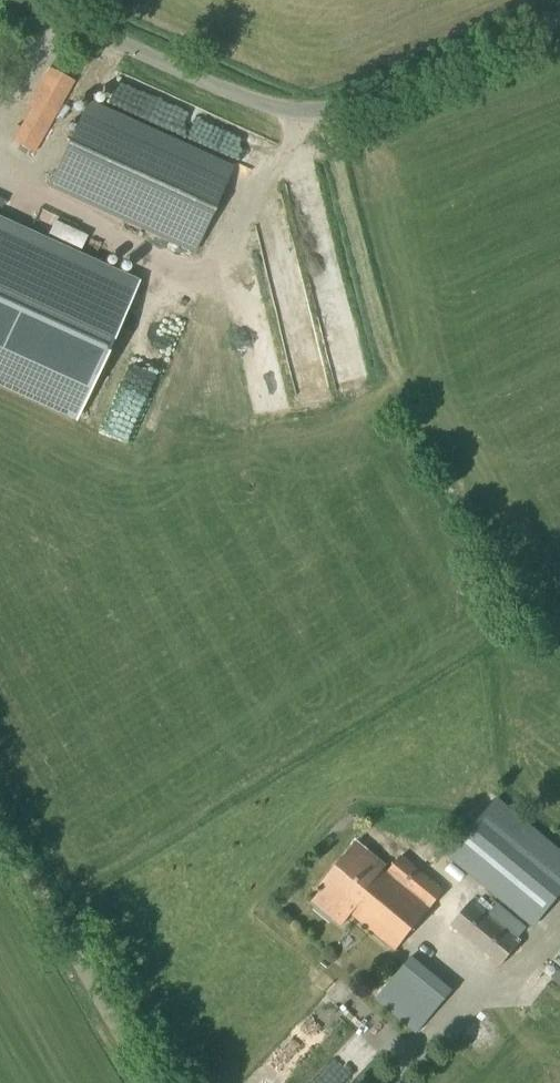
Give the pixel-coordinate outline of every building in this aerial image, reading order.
[(34,154),(74,82),(48,67),(27,107),(30,108),(11,141),(34,154)] [(195,254),(232,165),(87,99),(48,188),(195,254)] [(75,416),(135,284),(0,223),(0,382),(75,416)] [(559,893),(559,852),(496,799),(449,856),(534,926),(559,893)] [(389,869),(357,843),(319,890),(320,891),(311,902),(341,927),(351,915),(395,951),(445,891),(401,855),(389,869)] [(501,967),(520,942),(490,916),(496,908),(476,894),(450,925),(501,967)] [(416,1035),(453,990),(412,955),(374,1000),(416,1035)]
